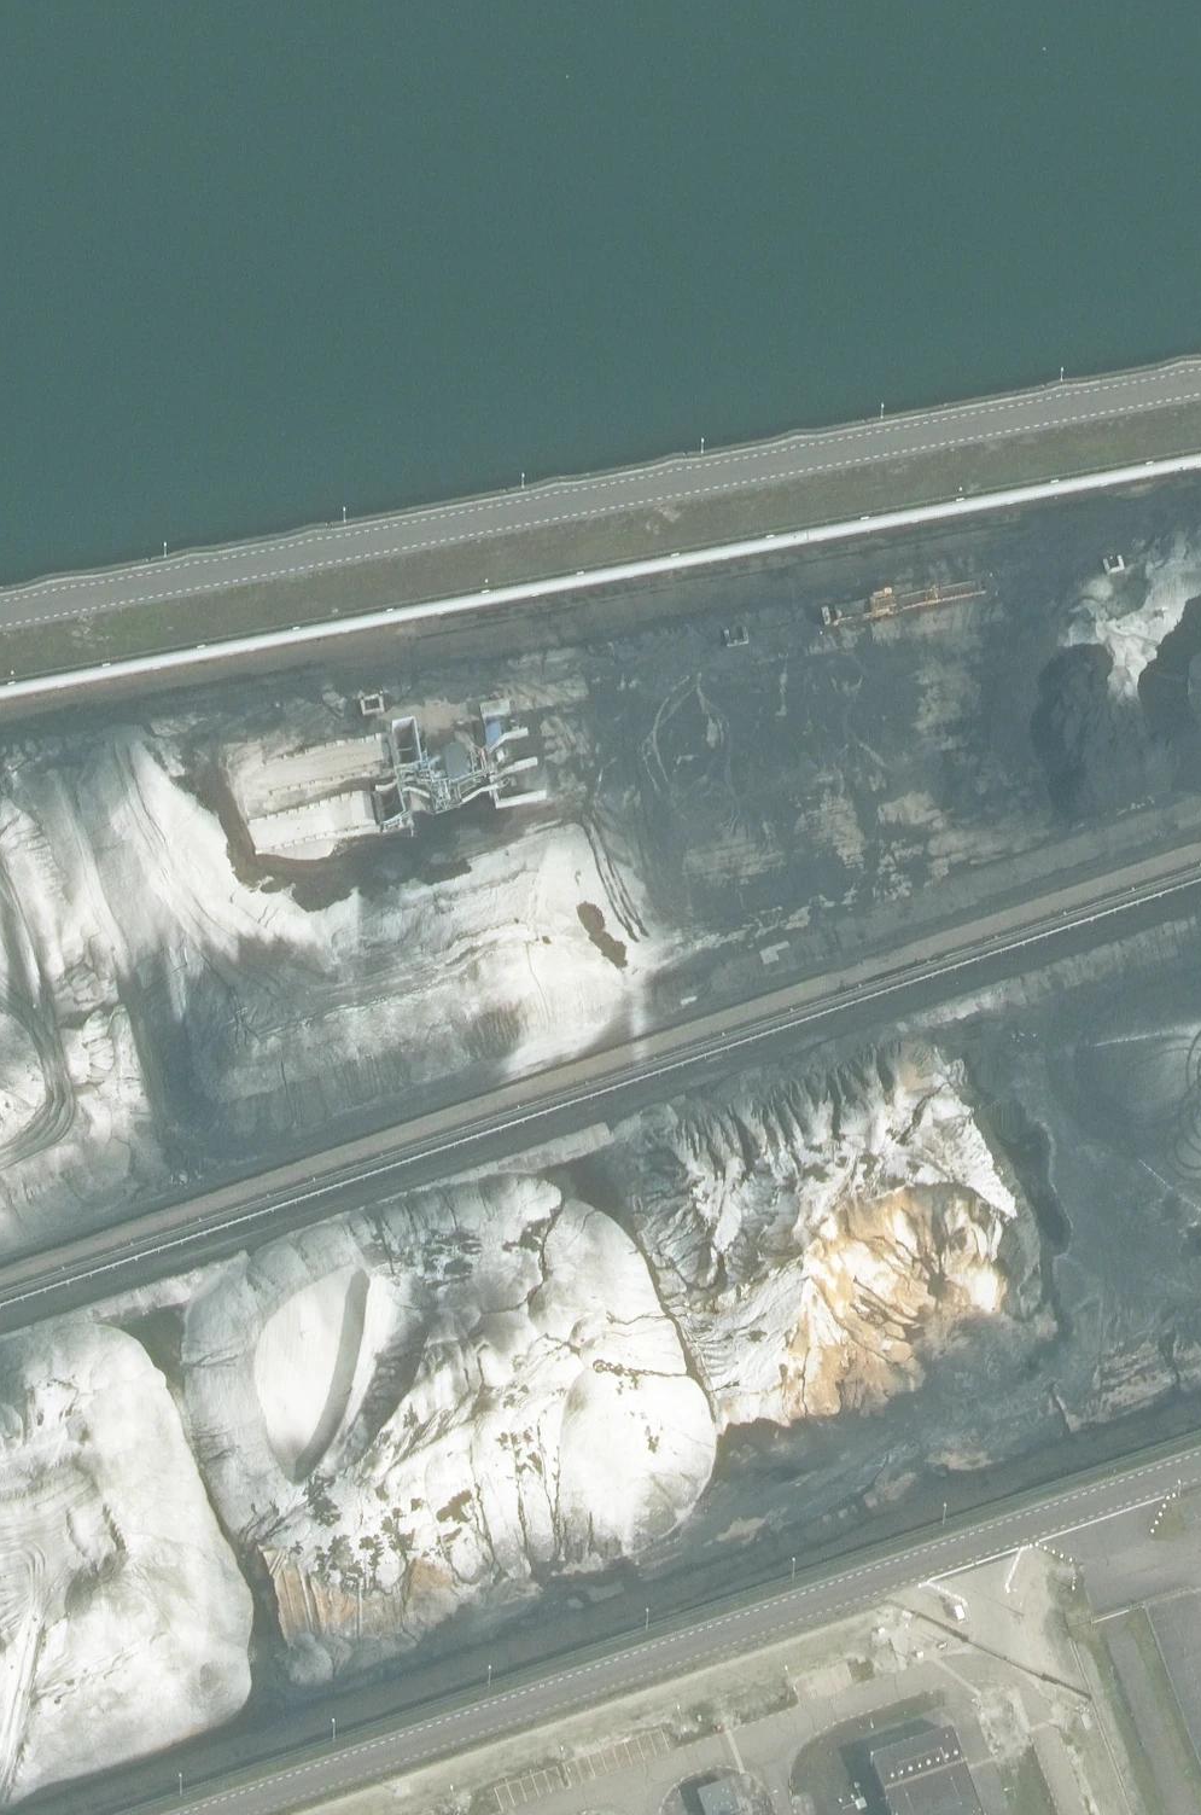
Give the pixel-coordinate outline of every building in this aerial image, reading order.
[(890,1814),(980,1814),(951,1734),(871,1762),(890,1814)] [(738,1781),(747,1809),(773,1801),(764,1773),(738,1781)] [(727,1784),(696,1795),(704,1814),(736,1814),(738,1814),(727,1784)]
